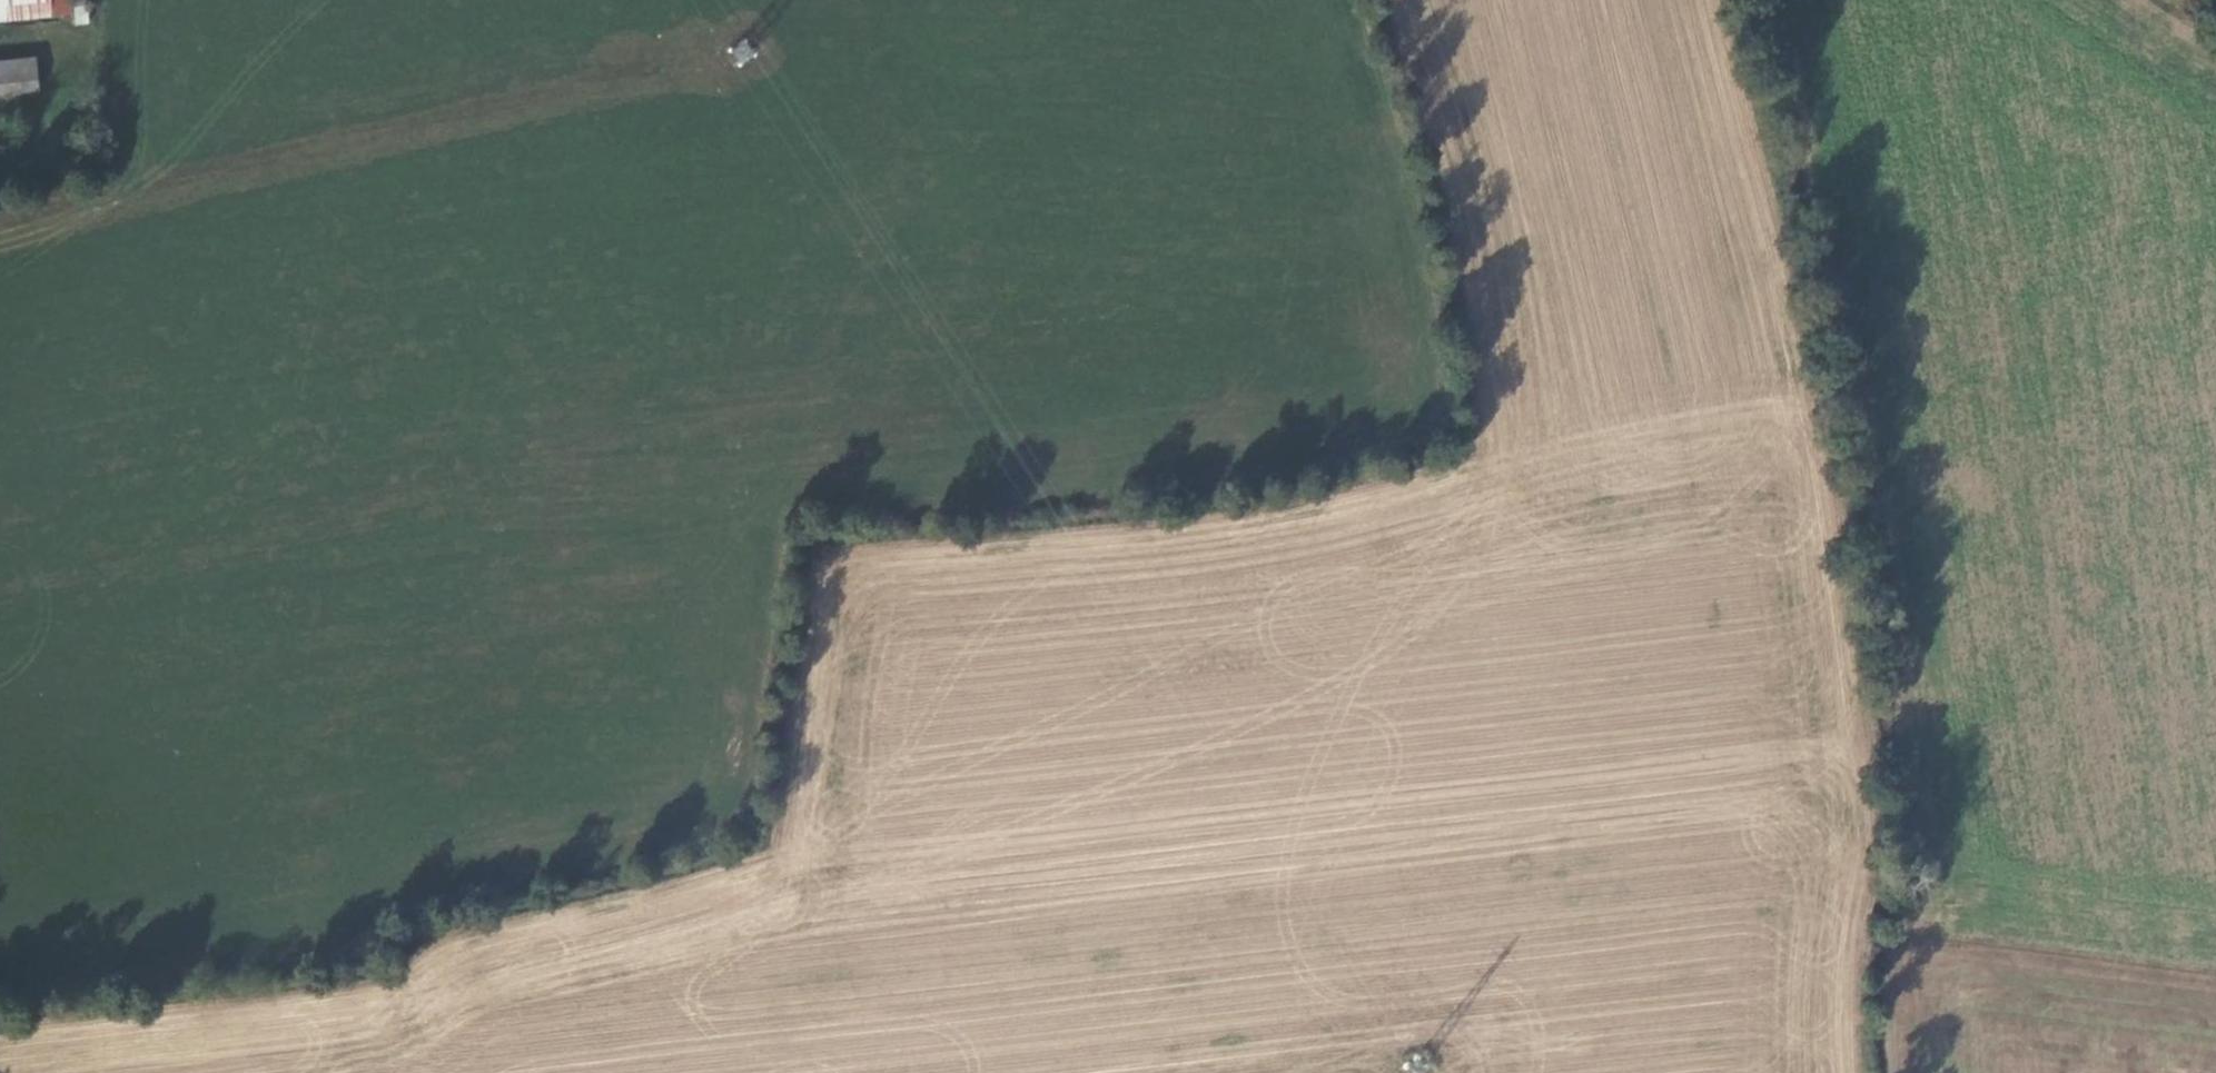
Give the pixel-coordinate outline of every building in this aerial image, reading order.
[(56,15),(55,0),(0,0),(0,19),(56,15)] [(24,92),(22,63),(0,64),(0,93),(24,92)]
